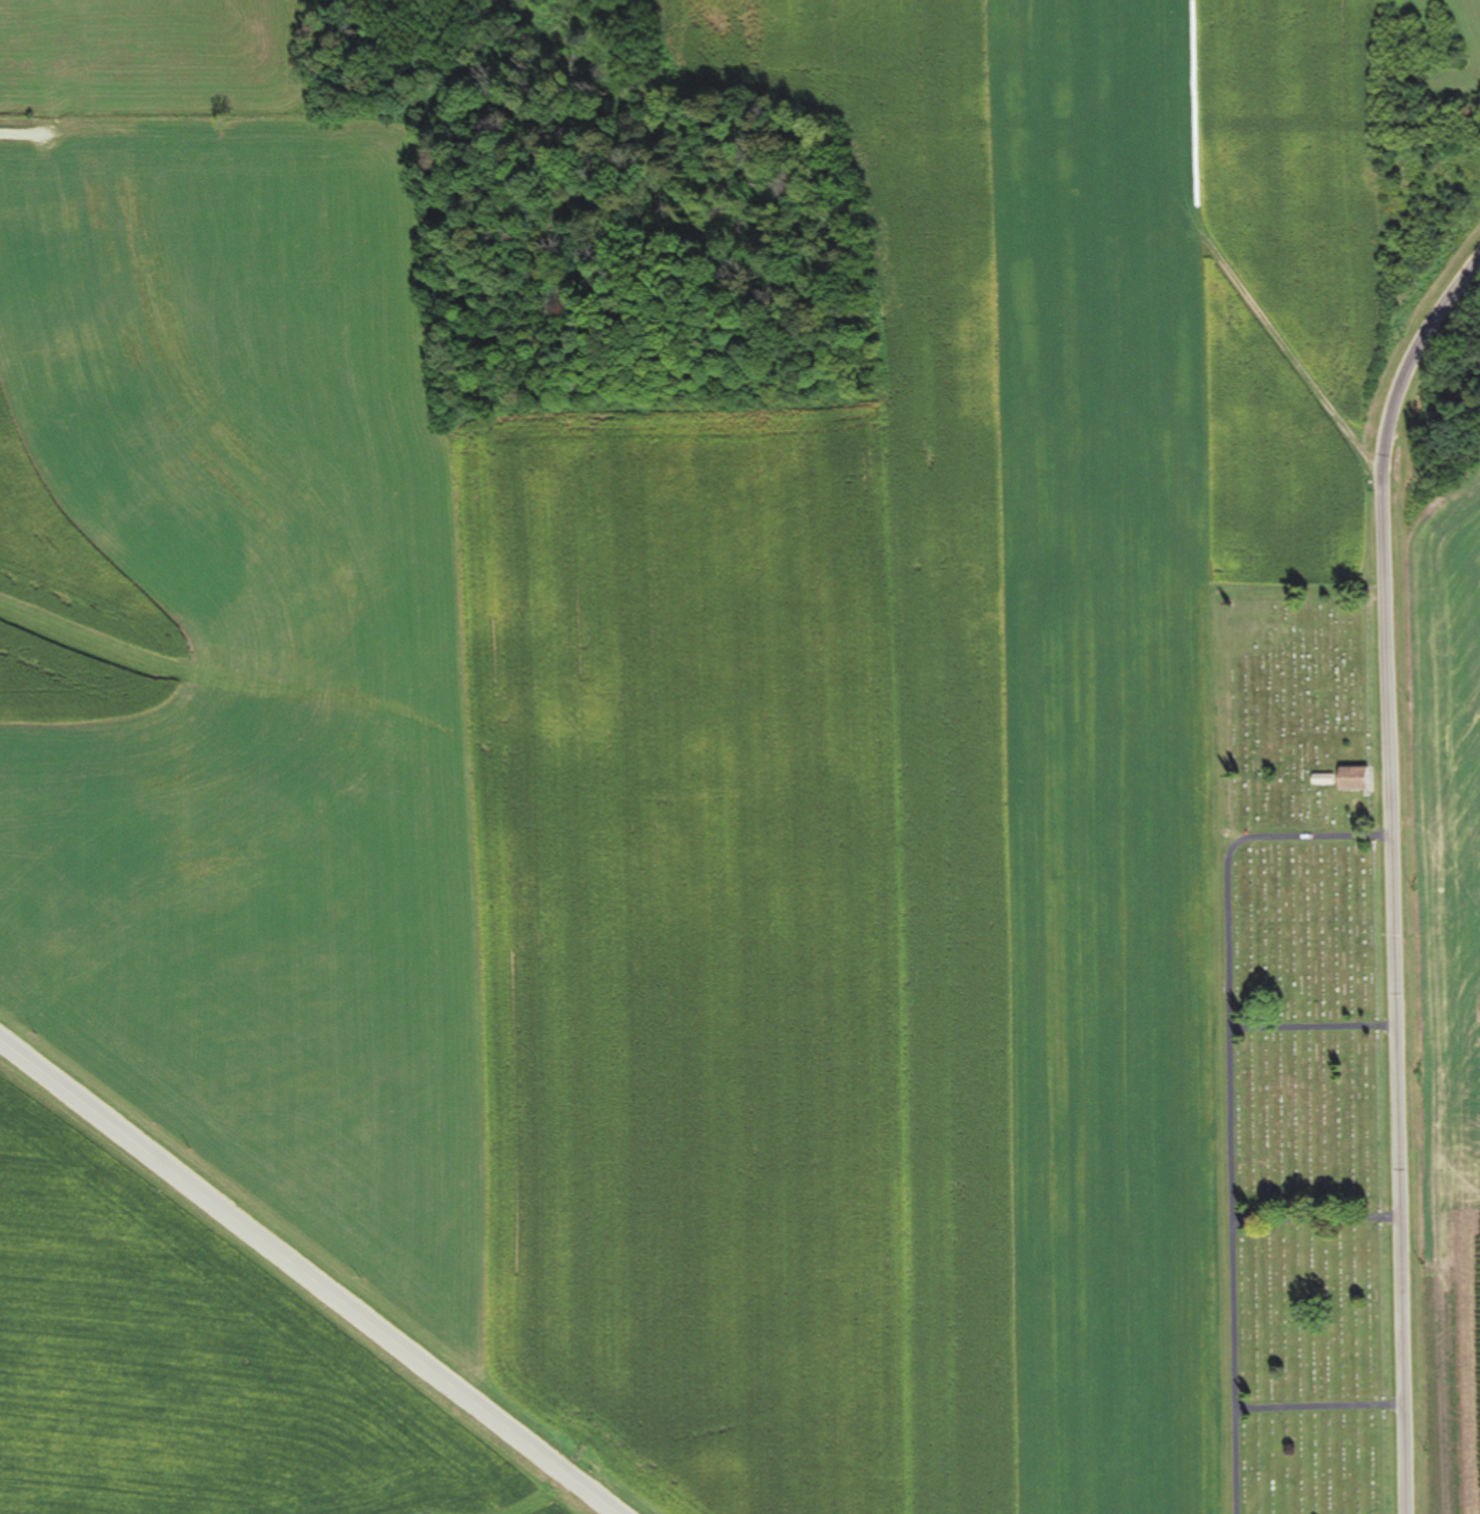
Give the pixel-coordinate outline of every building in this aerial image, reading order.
[(1342,768),(1342,791),(1378,791),(1378,768),(1342,768)] [(1317,784),(1337,785),(1338,776),(1317,776),(1317,784)]
